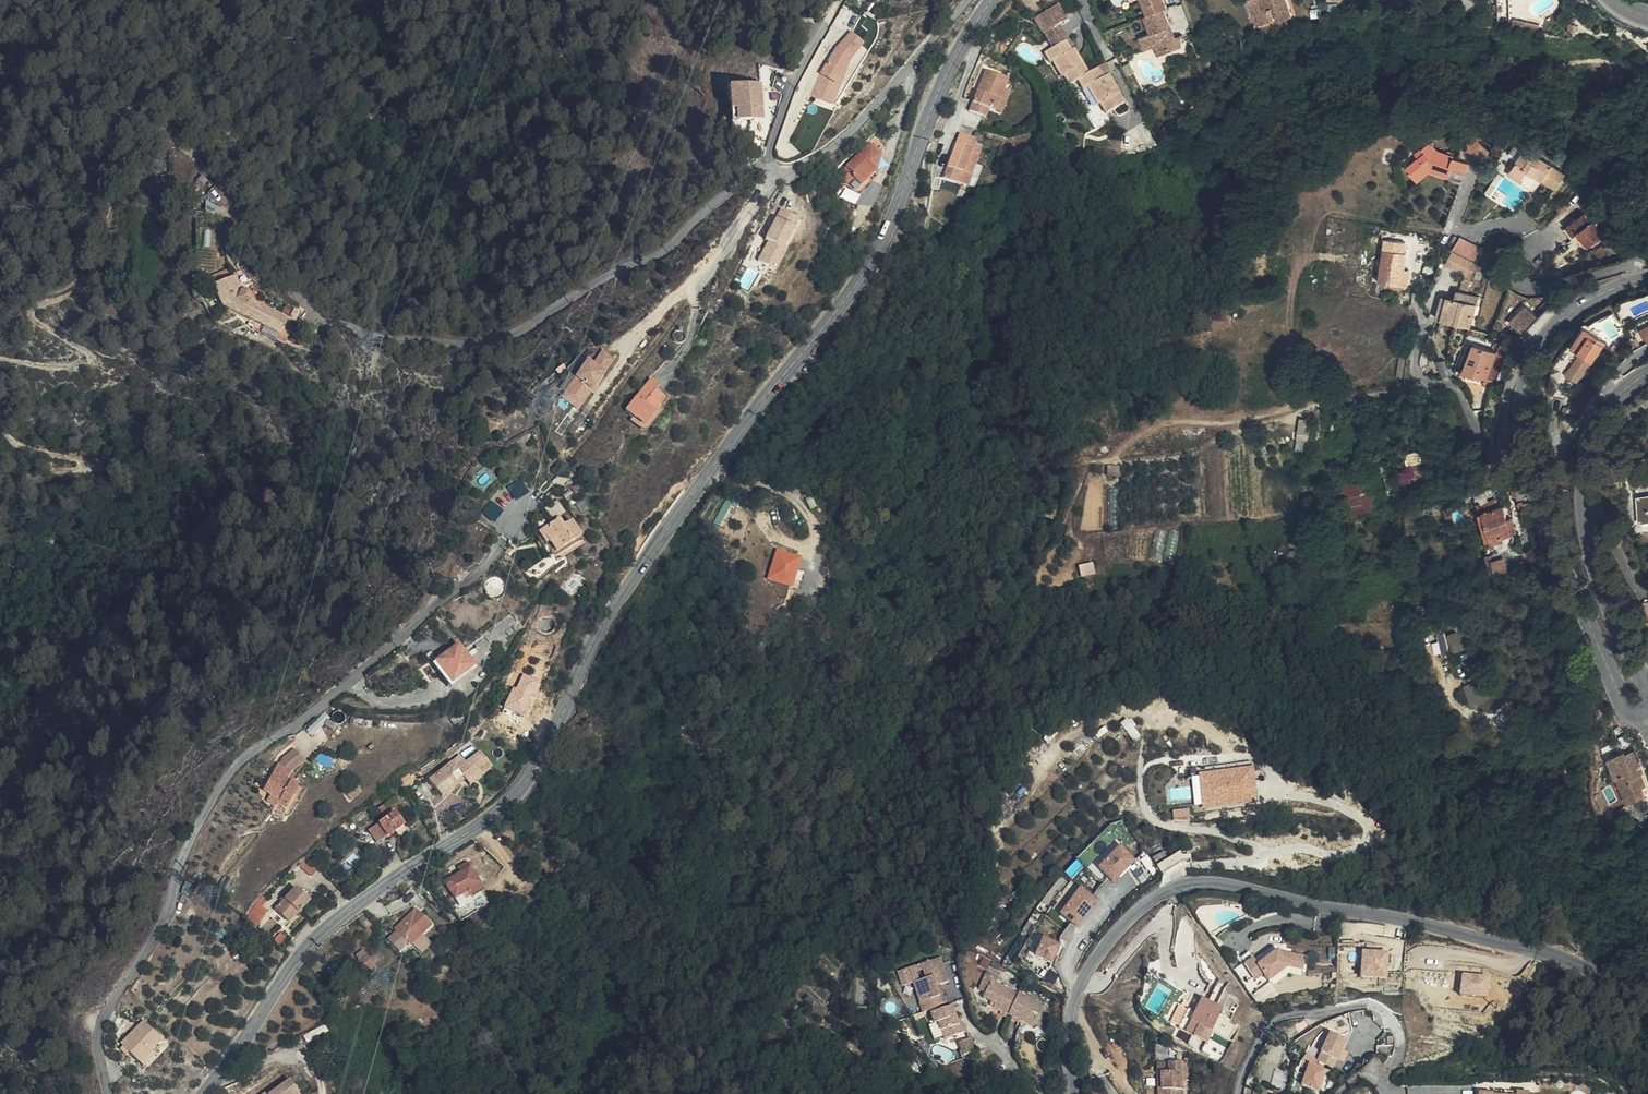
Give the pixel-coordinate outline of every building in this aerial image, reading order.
[(1155,46),(1167,42),(1170,52),(1183,47),(1179,37),(1176,38),(1165,9),(1167,7),(1165,0),(1145,0),(1150,13),(1147,15),(1153,32),(1141,37),(1146,50),(1155,46)] [(1147,15),(1150,13),(1145,0),(1141,0),(1147,15)] [(1294,16),(1289,0),(1262,0),(1259,2),(1262,11),(1259,12),(1259,13),(1263,24),(1275,20),(1276,21),(1294,16)] [(1525,0),(1513,0),(1515,22),(1518,22),(1525,21),(1526,21),(1525,0)] [(1259,2),(1252,6),(1255,15),(1259,13),(1259,12),(1262,11),(1259,2)] [(1059,4),(1035,18),(1039,24),(1045,21),(1050,30),(1060,24),(1068,19),(1059,4)] [(1054,48),(1067,40),(1072,49),(1075,48),(1060,24),(1050,30),(1045,21),(1039,24),(1054,48)] [(851,61),(863,45),(851,33),(836,49),(821,75),(841,87),(851,61)] [(1066,71),(1071,80),(1079,76),(1088,71),(1075,48),(1072,49),(1067,40),(1054,48),(1046,52),(1051,61),(1055,59),(1063,73),(1066,71)] [(1167,42),(1155,46),(1159,56),(1170,52),(1167,42)] [(1105,76),(1100,65),(1088,71),(1079,76),(1085,86),(1088,84),(1094,94),(1115,82),(1110,73),(1105,76)] [(993,111),(999,113),(1007,91),(1011,79),(990,71),(974,113),(990,119),(993,111)] [(1115,82),(1094,94),(1099,102),(1101,101),(1107,111),(1126,100),(1115,82)] [(738,113),(739,124),(764,122),(761,85),(729,88),(731,114),(738,113)] [(1007,91),(999,113),(1005,116),(1014,93),(1007,91)] [(950,181),(973,190),(980,169),(986,153),(978,150),(981,141),(966,136),(950,181)] [(1441,149),(1434,139),(1418,151),(1422,157),(1410,166),(1417,176),(1429,167),(1432,170),(1451,178),(1455,166),(1467,170),(1470,161),(1456,156),(1456,154),(1441,149)] [(873,141),(842,172),(860,188),(880,167),(885,151),(873,141)] [(1515,170),(1528,179),(1535,169),(1556,184),(1565,170),(1539,152),(1537,155),(1520,144),(1515,151),(1523,157),(1515,170)] [(1589,152),(1582,147),(1573,161),(1579,167),(1589,152)] [(1429,167),(1417,176),(1419,179),(1432,170),(1429,167)] [(980,169),(973,190),(980,192),(987,171),(980,169)] [(1526,182),(1528,179),(1515,170),(1513,173),(1526,182)] [(771,239),(786,247),(801,218),(782,208),(767,237),(771,239)] [(1595,224),(1594,224),(1588,216),(1569,230),(1576,240),(1583,234),(1593,248),(1606,239),(1600,231),(1601,230),(1601,228),(1601,227),(1601,226),(1600,225),(1599,224),(1597,224),(1596,224),(1595,224)] [(1576,240),(1569,230),(1565,233),(1572,243),(1576,240)] [(205,232),(204,248),(211,248),(212,232),(205,232)] [(1461,252),(1464,254),(1472,243),(1463,236),(1454,246),(1461,252)] [(771,239),(760,259),(777,268),(787,248),(786,247),(771,239)] [(1472,243),(1464,254),(1474,262),(1483,252),(1472,243)] [(1407,249),(1389,251),(1394,293),(1418,290),(1416,277),(1412,277),(1412,267),(1415,266),(1414,257),(1408,257),(1407,249)] [(1473,279),(1478,265),(1474,262),(1464,254),(1461,252),(1452,266),(1473,279)] [(1471,284),(1476,286),(1483,267),(1478,265),(1473,279),(1471,284)] [(1467,292),(1473,294),(1476,286),(1471,284),(1470,284),(1467,292)] [(232,320),(234,320),(295,346),(299,339),(303,329),(258,311),(259,306),(253,303),(247,303),(237,292),(221,305),(225,310),(231,317),(232,320)] [(1446,321),(1474,331),(1482,302),(1464,296),(1462,303),(1457,301),(1453,300),(1446,321)] [(1446,321),(1453,300),(1449,299),(1442,319),(1446,321)] [(1523,332),(1545,310),(1541,306),(1536,312),(1527,304),(1511,320),(1523,332)] [(1587,327),(1582,335),(1605,346),(1608,341),(1587,327)] [(1605,346),(1582,335),(1574,348),(1582,354),(1569,374),(1580,382),(1605,346)] [(309,343),(299,339),(295,346),(296,349),(305,352),(309,343)] [(567,394),(582,405),(613,359),(602,351),(593,365),(587,361),(575,378),(578,380),(567,394)] [(1497,389),(1499,389),(1510,356),(1498,352),(1495,361),(1478,355),(1468,384),(1480,388),(1497,389)] [(1463,382),(1468,384),(1478,355),(1473,353),(1463,382)] [(575,378),(562,398),(579,409),(582,405),(567,394),(578,380),(575,378)] [(654,380),(629,410),(647,425),(655,415),(651,412),(654,408),(655,410),(665,397),(657,391),(661,386),(654,380)] [(1299,448),(1307,448),(1307,418),(1299,418),(1299,448)] [(1422,452),(1407,453),(1408,457),(1402,458),(1403,466),(1412,465),(1416,487),(1432,484),(1426,453),(1422,453),(1422,452)] [(1374,486),(1372,472),(1347,481),(1350,515),(1362,511),(1381,505),(1374,486)] [(516,498),(529,491),(523,479),(510,486),(516,498)] [(1432,484),(1416,487),(1418,498),(1434,494),(1432,484)] [(728,498),(715,523),(722,526),(735,502),(728,498)] [(1511,498),(1485,503),(1493,536),(1519,530),(1511,498)] [(559,554),(584,538),(573,520),(565,526),(561,519),(544,530),(549,539),(549,538),(559,554)] [(549,539),(544,530),(540,532),(545,541),(549,539)] [(795,587),(801,555),(774,550),(768,582),(795,587)] [(1496,570),(1509,568),(1507,554),(1493,557),(1496,570)] [(1455,650),(1474,644),(1468,626),(1449,632),(1455,650)] [(1439,651),(1451,650),(1449,630),(1437,631),(1439,651)] [(454,684),(466,675),(468,654),(460,644),(437,662),(454,684)] [(468,654),(466,675),(477,666),(468,654)] [(516,688),(505,711),(520,722),(539,680),(525,674),(518,689),(516,688)] [(1486,676),(1466,682),(1472,702),(1493,696),(1486,676)] [(326,713),(308,731),(313,735),(331,717),(326,713)] [(493,721),(489,729),(492,731),(497,725),(493,721)] [(1615,753),(1623,774),(1620,775),(1630,800),(1647,793),(1644,787),(1647,785),(1641,767),(1644,765),(1637,747),(1629,751),(1627,748),(1615,753)] [(468,761),(464,757),(457,763),(455,761),(432,780),(444,795),(466,778),(471,783),(493,764),(482,750),(468,761)] [(279,803),(285,806),(291,809),(296,799),(302,786),(291,780),(294,773),(303,764),(292,751),(276,764),(265,791),(273,796),(281,799),(279,803)] [(1623,774),(1615,753),(1610,755),(1619,775),(1620,775),(1623,774)] [(1259,800),(1254,767),(1200,774),(1201,777),(1193,778),(1197,805),(1204,804),(1204,808),(1259,800)] [(434,783),(429,777),(426,778),(422,781),(420,785),(425,791),(434,783)] [(399,794),(381,806),(384,812),(402,800),(399,794)] [(273,796),(270,803),(277,806),(279,803),(281,799),(273,796)] [(1190,808),(1175,810),(1176,819),(1192,820),(1190,808)] [(397,810),(370,827),(381,843),(391,836),(392,838),(400,833),(398,831),(407,825),(397,810)] [(345,841),(339,846),(341,847),(346,843),(348,841),(350,840),(348,838),(345,841)] [(346,843),(341,847),(344,850),(351,845),(348,841),(346,843)] [(1114,843),(1093,864),(1097,868),(1118,847),(1114,843)] [(330,853),(327,856),(328,858),(331,855),(341,847),(339,846),(330,853)] [(1122,846),(1100,868),(1115,882),(1137,861),(1122,846)] [(344,850),(341,847),(331,855),(334,859),(344,850)] [(486,887),(469,860),(458,867),(461,871),(445,881),(456,898),(466,892),(471,889),(474,894),(486,887)] [(1062,914),(1079,886),(1070,881),(1053,909),(1062,914)] [(297,888),(276,908),(291,922),(311,903),(297,888)] [(1082,888),(1062,914),(1078,926),(1098,900),(1082,888)] [(471,889),(466,892),(469,897),(474,894),(471,889)] [(476,905),(452,911),(461,921),(478,908),(476,905)] [(419,908),(396,927),(399,930),(390,938),(401,952),(411,943),(413,946),(435,925),(419,908)] [(384,924),(377,917),(372,922),(380,929),(384,924)] [(428,936),(416,948),(422,956),(435,944),(428,936)] [(1045,938),(1037,956),(1054,963),(1062,945),(1045,938)] [(375,964),(364,949),(358,954),(361,957),(353,963),(361,974),(375,964)] [(1259,965),(1250,953),(1243,958),(1258,978),(1265,973),(1271,980),(1289,966),(1304,969),(1306,956),(1278,951),(1259,965)] [(1389,953),(1363,951),(1362,975),(1388,976),(1389,953)] [(928,976),(916,977),(920,1007),(937,1005),(937,1003),(940,1002),(938,983),(950,981),(945,957),(926,960),(928,976)] [(998,1005),(1032,1021),(1037,1017),(1046,1001),(1023,991),(1022,991),(995,979),(987,996),(999,1001),(998,1005)] [(1201,1015),(1192,1036),(1213,1046),(1217,1035),(1234,1043),(1240,1029),(1234,1027),(1242,1009),(1231,992),(1223,989),(1219,997),(1227,1001),(1224,1009),(1215,1005),(1207,1001),(1201,1015)] [(1227,1001),(1219,997),(1215,1005),(1224,1009),(1227,1001)] [(1038,1023),(1049,1002),(1046,1001),(1037,1017),(1032,1021),(1036,1022),(1038,1023)] [(932,1009),(934,1021),(940,1020),(942,1037),(966,1034),(964,1023),(962,1024),(957,1024),(957,1019),(954,1006),(932,1009)] [(1184,1032),(1192,1036),(1201,1015),(1193,1011),(1184,1032)] [(122,1045),(124,1047),(130,1053),(140,1062),(154,1047),(163,1038),(145,1021),(122,1045)] [(1333,1032),(1319,1062),(1333,1069),(1337,1060),(1339,1061),(1349,1040),(1333,1032)] [(124,1047),(120,1051),(127,1057),(130,1053),(124,1047)] [(159,1051),(154,1047),(140,1062),(145,1067),(159,1051)] [(970,1047),(956,1049),(958,1063),(973,1061),(970,1047)] [(326,1053),(314,1067),(322,1074),(334,1060),(326,1053)] [(1160,1093),(1183,1093),(1184,1061),(1159,1060),(1160,1093)] [(1319,1092),(1327,1073),(1311,1066),(1303,1086),(1319,1092)] [(278,1093),(295,1093),(307,1083),(297,1072),(278,1089),(280,1092),(278,1093)] [(307,1083),(295,1093),(308,1093),(313,1089),(307,1083)]
